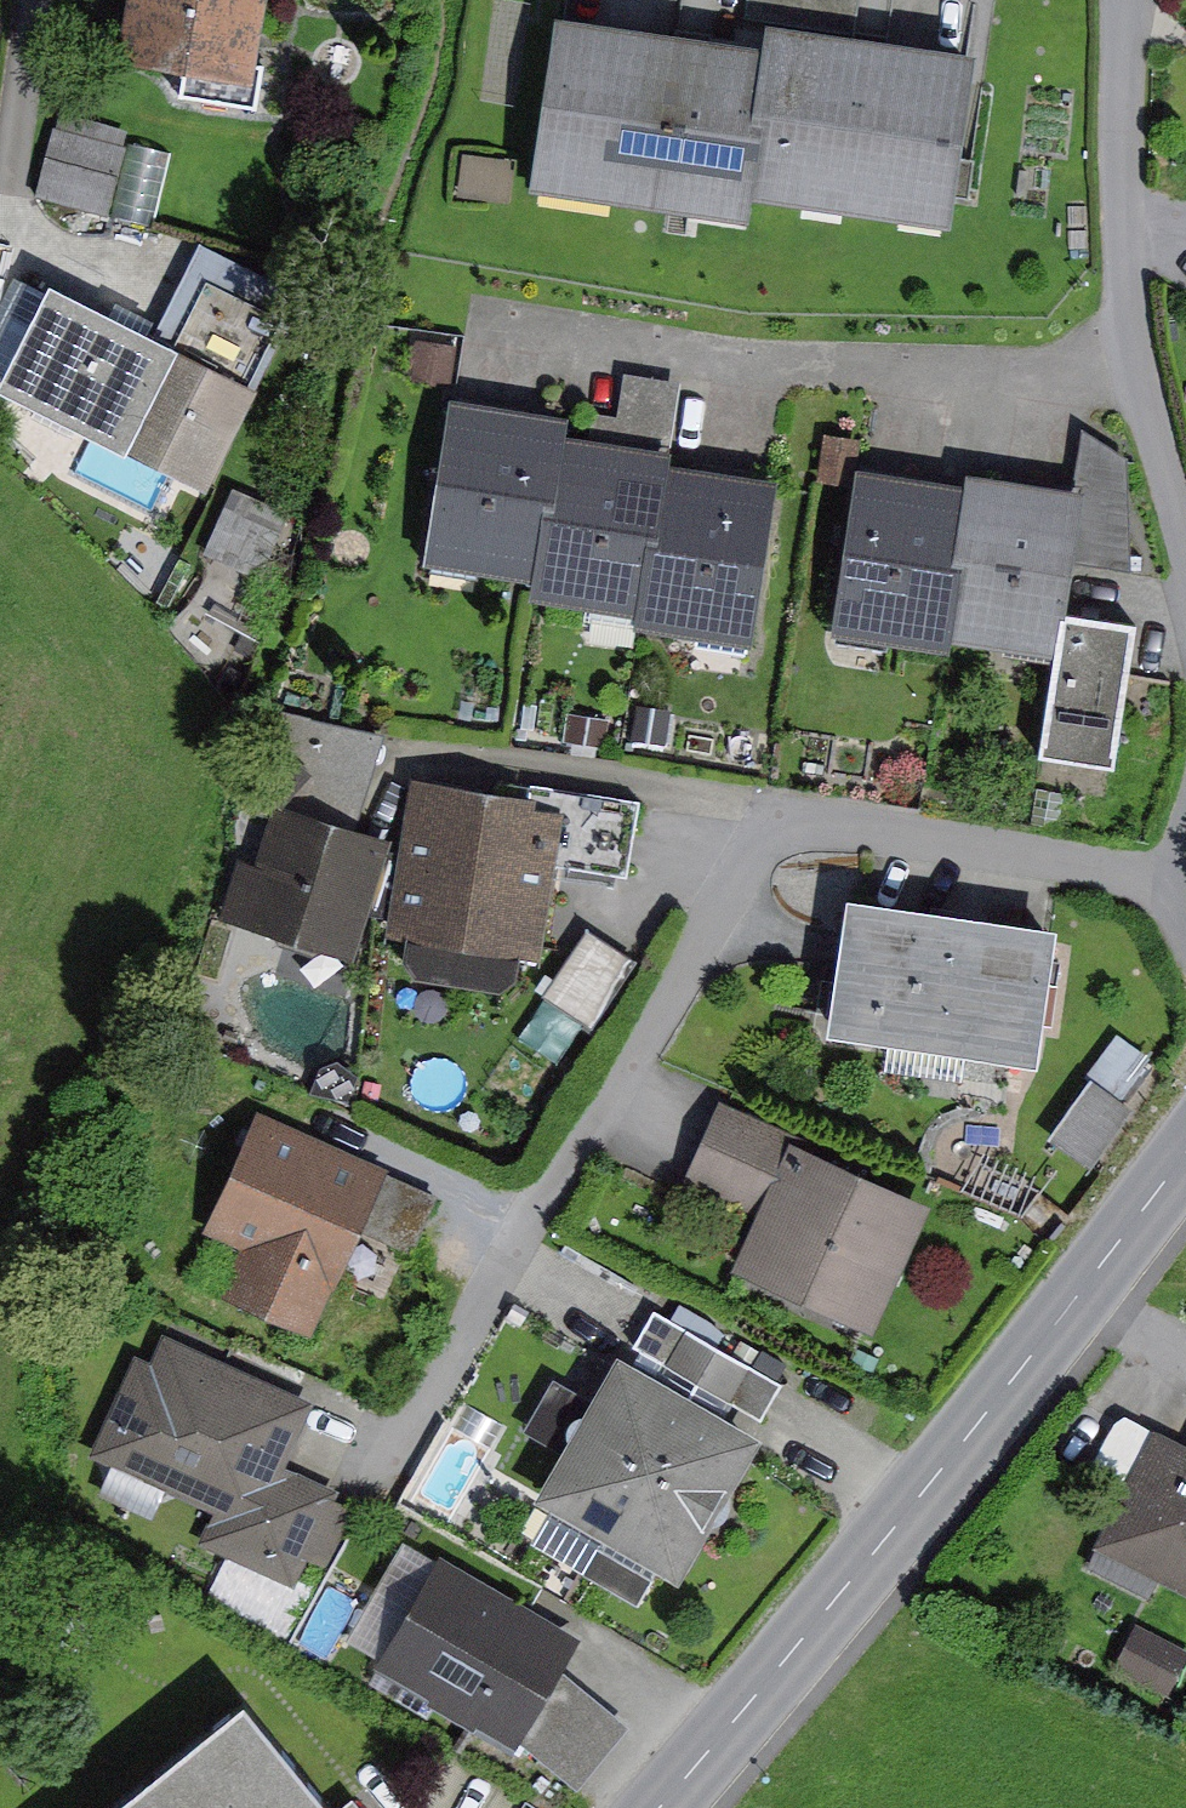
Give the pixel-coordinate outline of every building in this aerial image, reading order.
[(167,57),(289,79),(303,0),(177,0),(167,57)] [(758,195),(778,40),(651,23),(555,10),(531,188),(755,218),(758,195)] [(778,40),(758,195),(956,222),(960,195),(980,45),(906,35),(781,19),(778,40)] [(84,111),(59,193),(130,214),(155,132),(84,111)] [(82,278),(29,381),(236,487),(333,296),(226,242),(210,275),(182,329),(82,278)] [(675,409),(681,357),(631,351),(624,402),(675,409)] [(571,411),(458,390),(430,558),(537,575),(568,431),(571,411)] [(1093,427),(1084,485),(1076,555),(1138,565),(1136,455),(1093,427)] [(675,447),(568,431),(537,575),(535,589),(543,590),(642,608),(675,459),(675,447)] [(783,474),(675,459),(642,608),(639,622),(756,639),(783,474)] [(1084,485),(982,469),(979,490),(952,639),(1059,658),(1066,603),(1076,555),(1084,485)] [(867,470),(837,636),(949,656),(952,639),(979,490),(867,470)] [(1059,658),(1045,749),(1123,760),(1144,615),(1066,603),(1059,658)] [(387,750),(392,730),(314,710),(293,794),(371,813),(387,750)] [(540,797),(421,779),(397,935),(551,958),(566,858),(636,868),(647,797),(542,781),(540,797)] [(396,840),(281,808),(249,925),(363,957),(396,840)] [(1062,928),(852,899),(845,944),(843,961),(832,1038),(1044,1067),(1063,928),(1062,928)] [(596,925),(553,989),(602,1022),(645,957),(623,942),(596,925)] [(1060,1113),(1095,1137),(1157,1048),(1122,1024),(1060,1113)] [(885,1335),(943,1207),(727,1109),(713,1141),(695,1180),(768,1214),(742,1270),(885,1335)] [(214,1231),(251,1247),(232,1293),(325,1333),(345,1288),(397,1169),(266,1112),(214,1231)] [(654,1323),(642,1343),(705,1379),(726,1343),(663,1307),(654,1323)] [(174,1336),(162,1363),(143,1355),(101,1454),(222,1506),(209,1537),(310,1580),(349,1488),(291,1463),(319,1398),(174,1336)] [(726,1343),(705,1379),(771,1417),(780,1401),(792,1381),(726,1343)] [(545,1501),(615,1540),(695,1396),(624,1357),(545,1501)] [(765,1435),(695,1396),(615,1540),(686,1579),(765,1435)] [(1163,1424),(1134,1484),(1103,1549),(1185,1589),(1185,1435),(1163,1424)] [(448,1553),(384,1664),(524,1744),(529,1735),(570,1664),(578,1650),(588,1633),(548,1610),(448,1553)] [(1147,1621),(1125,1667),(1178,1692),(1185,1676),(1185,1639),(1147,1621)] [(601,1691),(570,1664),(529,1735),(588,1783),(636,1721),(601,1691)] [(255,1699),(120,1807),(344,1807),(255,1699)]
